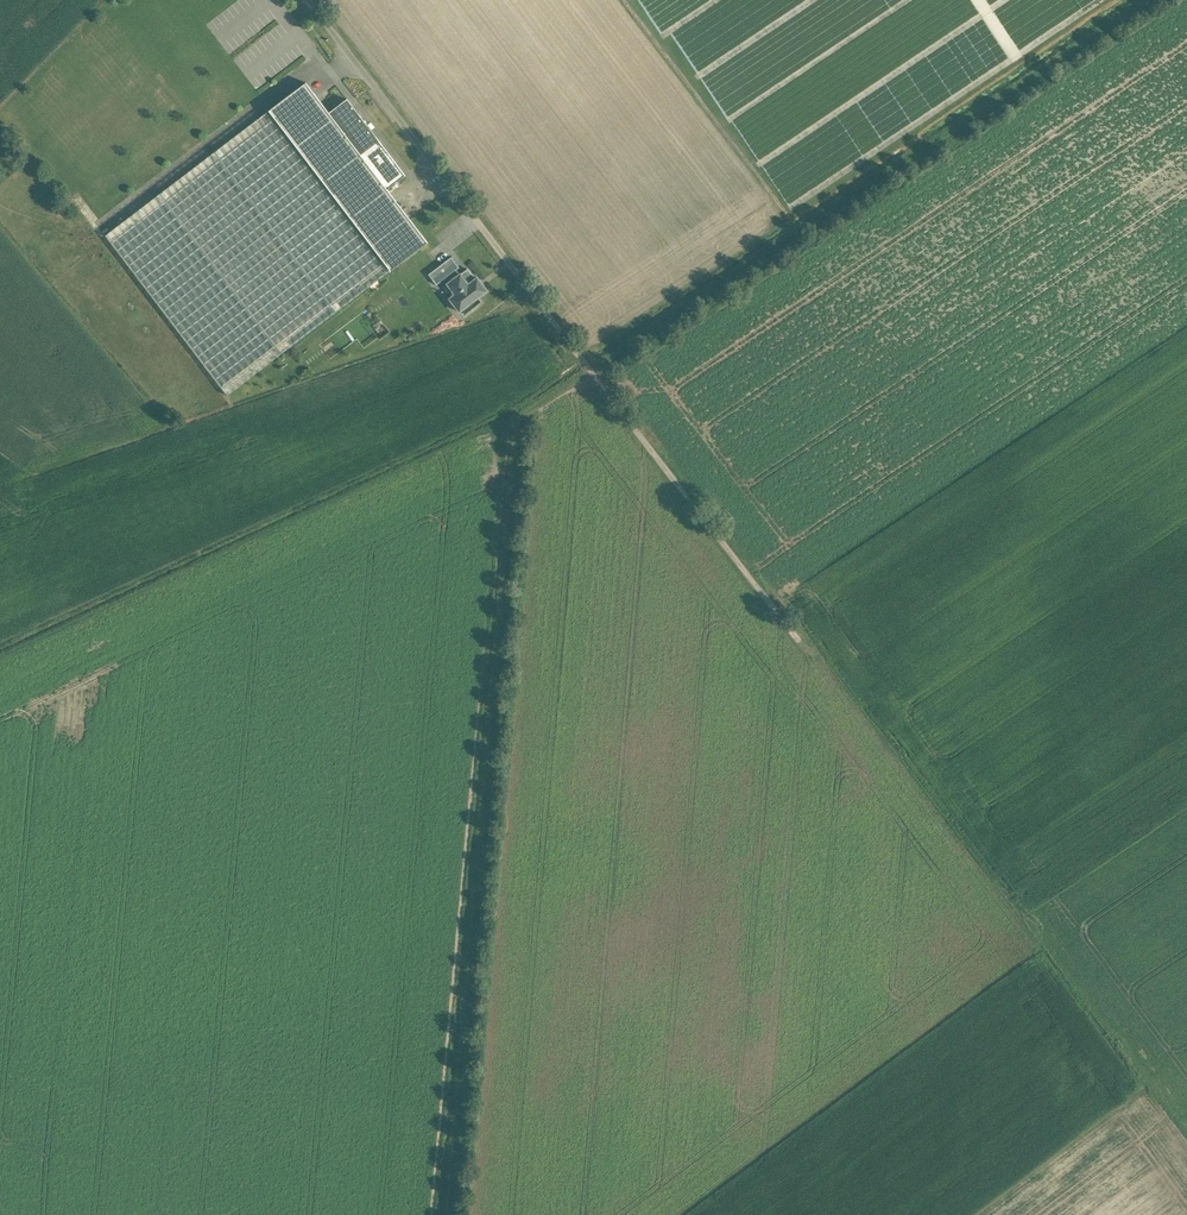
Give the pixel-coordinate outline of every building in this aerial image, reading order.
[(105,235),(227,395),(427,242),(387,189),(405,175),(347,98),(329,112),(306,82),(105,235)] [(459,267),(451,256),(428,274),(436,285),(444,278),(448,282),(446,284),(454,293),(449,298),(459,311),(487,290),(477,276),(475,278),(467,268),(460,273),(457,269),(459,267)]
